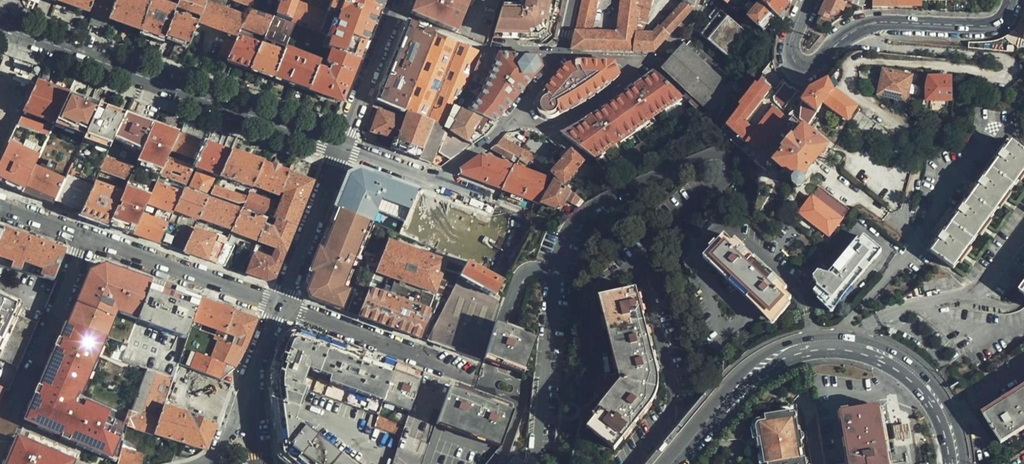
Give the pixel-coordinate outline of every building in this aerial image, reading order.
[(58,3),(74,9),(90,14),(95,0),(59,0),(58,3)] [(110,21),(117,0),(100,0),(94,16),(110,21)] [(110,21),(126,27),(142,32),(149,9),(122,0),(117,0),(110,21)] [(176,4),(175,9),(201,17),(206,3),(198,0),(177,0),(176,4)] [(250,10),(255,0),(221,0),(250,10)] [(276,19),(289,23),(296,4),(298,0),(283,0),(276,19)] [(330,2),(327,10),(339,14),(326,49),(331,51),(359,61),(369,35),(382,0),(331,0),(330,2)] [(410,14),(415,17),(422,0),(416,0),(410,14)] [(415,17),(455,34),(467,2),(463,1),(461,0),(422,0),(415,17)] [(497,8),(487,34),(519,36),(519,40),(519,42),(527,42),(537,42),(547,35),(554,0),(520,0),(517,9),(497,8)] [(580,8),(596,11),(602,13),(609,7),(611,0),(582,0),(580,8)] [(634,53),(640,0),(621,0),(617,34),(596,33),(591,52),(627,52),(634,53)] [(696,0),(684,0),(682,7),(662,29),(660,28),(653,36),(642,35),(648,25),(652,0),(640,0),(634,53),(639,53),(656,53),(677,28),(693,10),(696,0)] [(790,4),(785,0),(766,0),(761,5),(775,19),(777,20),(779,21),(782,20),(783,19),(783,17),(782,13),(790,4)] [(818,16),(827,20),(829,16),(832,17),(834,12),(838,12),(840,10),(843,12),(847,3),(838,0),(827,0),(818,16)] [(847,3),(852,5),(862,8),(866,0),(838,0),(847,3)] [(872,10),(893,10),(892,7),(898,7),(898,5),(898,0),(873,0),(872,10)] [(909,10),(913,10),(913,5),(922,6),(922,0),(898,0),(898,5),(907,5),(909,10)] [(938,11),(947,11),(947,0),(938,0),(938,11)] [(149,9),(142,32),(152,36),(163,40),(171,17),(174,11),(151,3),(149,9)] [(199,23),(218,29),(226,10),(206,3),(201,17),(199,23)] [(325,14),(296,4),(289,23),(293,25),(318,34),(325,14)] [(775,19),(761,5),(748,19),(763,32),(775,19)] [(596,11),(580,8),(572,46),(583,51),(586,51),(591,52),(596,33),(591,33),(596,11)] [(751,38),(717,9),(698,31),(732,60),(751,38)] [(226,10),(218,29),(239,36),(242,29),(247,18),(226,10)] [(242,29),(265,37),(272,18),(250,10),(247,18),(242,29)] [(171,17),(163,40),(177,45),(189,49),(197,26),(171,17)] [(293,25),(289,23),(276,19),(272,18),(265,37),(263,41),(284,49),(293,25)] [(465,91),(481,53),(407,21),(399,41),(382,83),(374,101),(407,113),(433,123),(444,127),(453,107),(460,90),(465,91)] [(1013,31),(1023,34),(1023,25),(1019,24),(1017,27),(1013,31)] [(487,34),(484,45),(489,47),(492,39),(519,40),(519,36),(487,34)] [(550,38),(547,35),(537,42),(539,46),(550,38)] [(234,46),(227,63),(232,64),(250,71),(260,48),(237,40),(234,46)] [(720,66),(690,42),(684,48),(714,74),(720,66)] [(218,59),(227,63),(234,46),(225,43),(218,59)] [(683,47),(657,76),(659,78),(684,99),(712,125),(741,83),(720,66),(714,74),(684,48),(683,47)] [(260,48),(250,71),(262,75),(273,79),(282,56),(260,48)] [(292,85),(310,92),(318,70),(320,64),(284,51),(282,56),(273,79),(292,85)] [(327,98),(344,104),(359,61),(331,51),(326,66),(328,67),(325,73),(318,70),(310,92),(327,98)] [(460,90),(453,107),(493,124),(517,95),(540,69),(534,57),(487,56),(481,53),(465,91),(460,90)] [(614,81),(622,75),(616,64),(599,64),(578,63),(566,68),(541,98),(539,101),(539,104),(539,107),(541,110),(543,113),(545,114),(551,115),(553,114),(576,104),(588,98),(604,88),(614,81)] [(0,73),(0,158),(15,127),(18,119),(21,114),(35,85),(0,73)] [(907,102),(912,79),(884,73),(879,95),(907,102)] [(657,76),(655,74),(649,78),(652,82),(659,78),(657,76)] [(592,158),(684,99),(659,78),(652,82),(649,78),(635,88),(594,116),(574,130),(578,134),(568,141),(592,158)] [(722,133),(754,162),(772,140),(771,139),(787,119),(774,108),(755,130),(746,124),(772,90),(765,85),(767,83),(760,78),(739,106),(740,107),(722,133)] [(954,102),(954,79),(929,79),(927,90),(928,101),(954,102)] [(858,109),(834,91),(829,81),(811,90),(802,102),(801,121),(809,126),(824,105),(848,122),(858,109)] [(784,110),(798,92),(785,83),(774,97),(774,103),(784,110)] [(52,91),(35,85),(21,114),(54,125),(67,96),(52,91)] [(48,138),(22,196),(47,205),(52,206),(53,204),(98,107),(72,98),(67,96),(54,125),(51,130),(48,138)] [(102,108),(98,107),(53,204),(67,208),(81,213),(93,185),(100,171),(106,158),(125,116),(116,113),(102,108)] [(443,130),(472,146),(487,136),(492,129),(496,125),(493,124),(453,107),(444,127),(443,130)] [(393,140),(389,150),(392,151),(403,155),(418,160),(433,123),(407,113),(404,120),(379,111),(371,132),(393,140)] [(900,143),(859,113),(851,124),(887,148),(880,156),(893,165),(902,151),(900,143)] [(133,168),(152,127),(132,119),(129,118),(125,116),(106,158),(133,168)] [(18,119),(15,127),(48,138),(51,130),(18,119)] [(434,151),(450,162),(472,146),(443,130),(444,127),(433,123),(418,160),(429,164),(434,151)] [(0,158),(0,184),(11,189),(20,193),(19,195),(22,196),(48,138),(15,127),(0,158)] [(157,129),(152,127),(133,168),(127,181),(121,195),(107,226),(115,229),(133,235),(159,178),(168,160),(171,152),(178,136),(157,129)] [(802,178),(827,147),(805,127),(795,140),(792,138),(782,149),(784,150),(774,162),(795,180),(793,181),(794,186),(797,188),(803,188),(805,185),(804,179),(802,178)] [(574,130),(562,136),(568,141),(578,134),(574,130)] [(197,161),(205,145),(191,141),(178,136),(171,152),(197,161)] [(1023,174),(1023,150),(1009,139),(926,250),(954,270),(1023,174)] [(217,178),(229,154),(222,151),(219,150),(216,149),(205,145),(197,161),(193,169),(217,178)] [(521,156),(499,145),(495,149),(519,160),(521,156)] [(570,154),(561,147),(545,166),(554,173),(552,175),(564,185),(578,169),(580,170),(583,167),(581,166),(584,162),(572,152),(570,154)] [(251,187),(261,165),(246,160),(229,154),(217,178),(250,189),(251,187)] [(515,169),(483,157),(461,172),(462,177),(483,184),(503,191),(515,169)] [(127,181),(133,168),(106,158),(100,171),(127,181)] [(168,160),(159,178),(185,187),(192,172),(193,169),(168,160)] [(279,190),(287,174),(273,169),(261,165),(251,187),(277,196),(279,190)] [(899,204),(907,169),(891,165),(890,169),(880,167),(879,170),(877,169),(875,180),(884,182),(880,199),(899,204)] [(515,169),(503,191),(516,196),(542,205),(549,193),(542,190),(547,180),(535,175),(535,174),(531,174),(530,173),(527,173),(527,171),(523,172),(515,169)] [(392,233),(399,236),(416,191),(358,170),(352,173),(347,176),(334,209),(338,211),(392,233)] [(185,187),(207,195),(213,179),(192,172),(185,187)] [(271,220),(294,229),(303,206),(313,183),(299,179),(287,174),(279,190),(284,192),(278,211),(271,209),(267,217),(266,219),(271,220)] [(159,178),(133,235),(146,239),(158,244),(168,223),(173,212),(183,191),(185,187),(159,178)] [(549,193),(542,205),(559,212),(566,203),(580,209),(584,203),(573,195),(565,190),(563,192),(559,191),(562,187),(555,182),(549,193)] [(81,213),(79,216),(84,218),(107,226),(121,195),(93,185),(81,213)] [(849,210),(819,187),(808,203),(800,214),(829,236),(849,210)] [(209,195),(242,207),(244,202),(211,190),(209,195)] [(198,218),(207,200),(183,191),(173,212),(197,221),(198,218)] [(478,240),(490,218),(416,191),(399,236),(466,264),(472,252),(478,240)] [(516,196),(503,191),(499,200),(511,204),(516,196)] [(241,208),(267,217),(271,209),(274,202),(248,193),(244,202),(242,207),(241,208)] [(241,210),(241,208),(242,207),(209,195),(207,200),(198,218),(231,230),(241,210)] [(775,217),(786,225),(790,221),(783,216),(790,205),(786,202),(775,217)] [(338,211),(334,209),(317,253),(322,254),(338,211)] [(260,243),(271,220),(266,219),(241,210),(231,230),(231,231),(260,243)] [(500,221),(504,213),(494,210),(490,218),(500,221)] [(338,211),(322,254),(375,274),(388,242),(392,233),(338,211)] [(512,251),(527,221),(504,213),(500,221),(490,218),(478,240),(512,251)] [(274,249),(285,253),(289,243),(294,229),(271,220),(260,243),(274,249)] [(168,223),(158,244),(170,248),(182,252),(191,232),(168,223)] [(66,250),(30,239),(4,230),(0,241),(0,269),(28,278),(53,286),(66,250)] [(191,232),(182,252),(185,253),(215,264),(225,243),(192,231),(191,232)] [(225,243),(215,264),(224,267),(232,248),(234,239),(228,237),(225,243)] [(782,287),(737,246),(735,247),(724,237),(704,260),(712,266),(715,264),(721,270),(720,271),(726,277),(728,275),(734,281),(732,283),(773,320),(791,299),(781,289),(782,287)] [(832,307),(872,258),(875,260),(881,252),(864,237),(816,294),(832,307)] [(375,274),(357,318),(383,327),(425,342),(457,280),(462,271),(388,242),(375,274)] [(283,256),(285,253),(274,249),(273,252),(258,247),(245,274),(251,277),(267,282),(274,280),(283,256)] [(466,264),(502,282),(508,271),(472,252),(466,264)] [(322,254),(317,253),(316,256),(305,282),(307,292),(322,254)] [(322,254),(307,292),(308,300),(357,318),(375,274),(322,254)] [(457,280),(493,299),(502,282),(466,264),(462,271),(457,280)] [(126,348),(152,283),(100,265),(95,267),(90,269),(66,326),(116,344),(126,348)] [(37,327),(53,286),(28,278),(22,295),(21,306),(16,317),(37,327)] [(457,280),(425,342),(483,361),(494,323),(500,303),(493,299),(457,280)] [(191,321),(199,300),(181,293),(152,283),(126,348),(120,362),(146,370),(171,378),(176,364),(189,327),(191,321)] [(19,368),(37,327),(16,317),(21,306),(0,296),(0,361),(19,368)] [(662,397),(662,394),(662,393),(634,296),(602,306),(626,389),(588,433),(615,455),(659,403),(661,402),(662,397)] [(226,335),(234,312),(216,306),(199,300),(191,321),(226,335)] [(238,314),(234,312),(226,335),(223,342),(245,351),(257,321),(238,314)] [(494,323),(483,361),(486,363),(522,375),(535,338),(499,325),(494,323)] [(115,458),(117,459),(118,450),(123,435),(127,426),(146,370),(120,362),(112,359),(116,344),(66,326),(24,425),(39,431),(115,458)] [(236,367),(245,351),(223,342),(189,327),(176,364),(220,381),(222,375),(227,377),(233,372),(235,370),(236,367)] [(379,416),(396,365),(367,355),(297,330),(294,330),(291,330),(287,333),(285,335),(277,356),(268,380),(271,399),(298,409),(304,390),(379,416)] [(120,362),(126,348),(116,344),(112,359),(120,362)] [(216,426),(230,386),(221,382),(220,381),(176,364),(171,378),(162,407),(216,426)] [(409,369),(396,365),(379,416),(375,429),(401,437),(423,374),(409,369)] [(127,426),(153,434),(162,407),(171,378),(146,370),(127,426)] [(423,374),(401,437),(393,463),(421,463),(435,425),(447,388),(449,383),(444,381),(423,374)] [(452,389),(447,388),(435,425),(439,427),(499,447),(511,410),(457,391),(452,389)] [(1023,430),(1023,392),(984,417),(1002,444),(1023,430)] [(295,419),(297,413),(298,409),(271,399),(271,406),(277,457),(285,463),(349,463),(295,419)] [(796,414),(797,419),(798,418),(798,406),(782,409),(783,413),(790,412),(791,415),(796,414)] [(215,428),(216,426),(162,407),(153,434),(178,442),(179,442),(183,444),(202,450),(204,450),(206,451),(215,428)] [(849,463),(888,463),(878,410),(841,417),(849,463)] [(797,419),(796,414),(791,415),(790,412),(783,413),(764,416),(765,424),(759,425),(756,428),(756,430),(757,440),(760,440),(764,463),(806,463),(806,459),(804,459),(800,460),(799,453),(802,452),(801,444),(803,443),(801,432),(799,433),(797,419)] [(114,462),(115,458),(39,431),(37,435),(114,462)] [(137,448),(139,441),(123,435),(118,450),(117,459),(117,463),(133,463),(137,451),(137,448)] [(74,462),(75,461),(18,437),(6,463),(73,463),(74,462)] [(145,454),(137,451),(133,463),(142,463),(145,454)]
